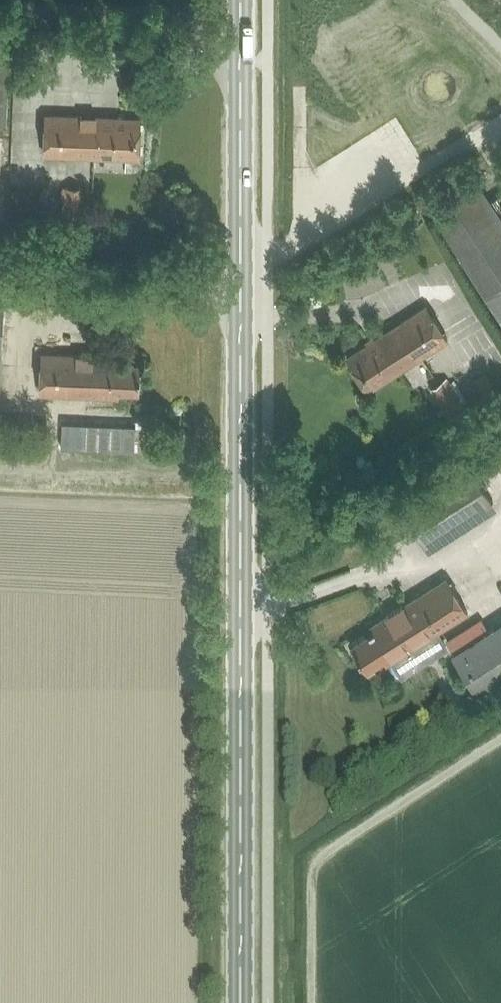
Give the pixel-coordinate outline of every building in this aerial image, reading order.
[(8,43),(0,42),(0,122),(5,122),(8,43)] [(138,158),(139,118),(45,115),(43,155),(138,158)] [(79,223),(80,188),(62,187),(61,222),(79,223)] [(475,189),(434,215),(500,321),(500,230),(475,189)] [(368,391),(447,340),(426,306),(346,358),(368,391)] [(138,392),(140,364),(112,363),(112,357),(41,354),(40,393),(118,397),(118,391),(138,392)] [(447,419),(465,407),(447,377),(428,389),(447,419)] [(480,456),(496,481),(500,477),(500,465),(490,449),(480,456)] [(424,545),(492,501),(470,467),(402,511),(424,545)] [(333,567),(341,561),(332,547),(324,552),(333,567)] [(500,606),(500,565),(500,563),(481,575),(500,606)] [(386,664),(467,612),(446,578),(371,626),(374,631),(351,646),(366,670),(383,659),(386,664)] [(500,682),(500,623),(452,655),(479,697),(500,682)]
